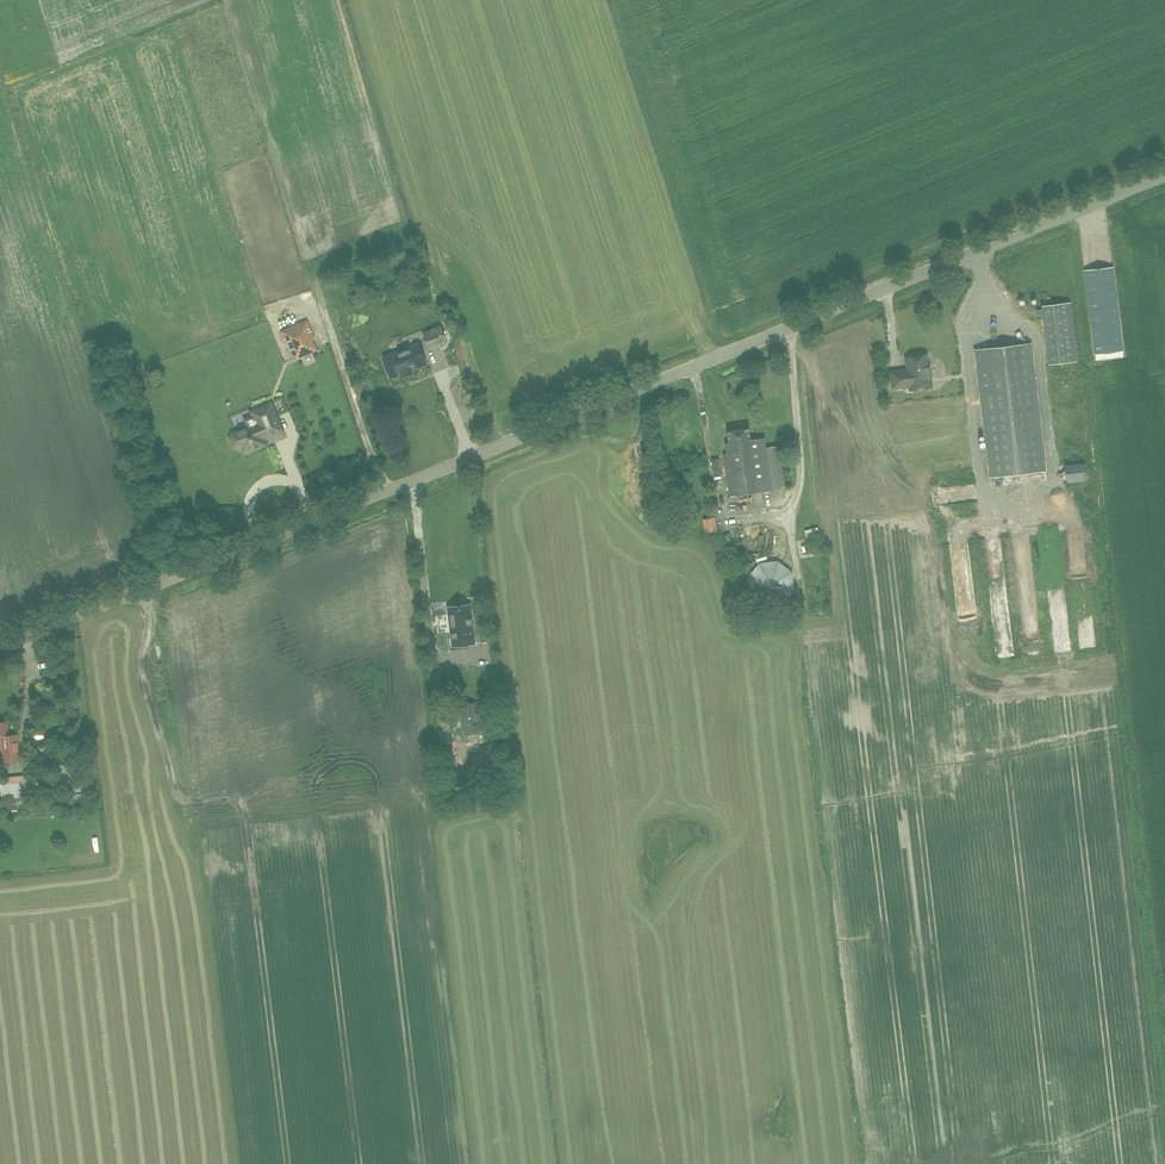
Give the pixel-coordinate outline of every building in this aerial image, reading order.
[(1094,355),(1124,352),(1114,267),(1084,271),(1094,355)] [(1073,356),(1072,296),(1043,296),(1043,356),(1073,356)] [(304,322),(282,332),(285,339),(288,338),(296,358),(316,349),(304,322)] [(425,338),(431,346),(445,336),(439,328),(425,338)] [(426,363),(418,344),(383,357),(390,376),(401,372),(402,374),(411,371),(410,369),(426,363)] [(1031,344),(975,351),(990,477),(1046,471),(1031,344)] [(915,356),(911,358),(906,359),(907,370),(891,372),(893,389),(909,387),(910,390),(932,388),(929,366),(927,367),(926,356),(923,357),(919,355),(915,356)] [(243,449),(245,454),(249,452),(248,451),(253,449),(253,450),(258,448),(260,444),(262,443),(265,437),(273,433),(268,422),(277,418),(271,402),(251,411),(257,424),(233,435),(231,440),(235,448),(240,451),(243,449)] [(274,432),(276,443),(292,440),(290,429),(274,432)] [(729,497),(772,490),(764,438),(750,440),(749,429),(727,432),(729,443),(725,444),(727,454),(723,454),(729,497)] [(704,533),(716,532),(714,518),(703,519),(704,533)] [(783,605),(794,590),(792,572),(778,561),(759,563),(747,577),(750,596),(764,608),(783,605)] [(469,607),(448,609),(453,647),(474,644),(469,607)] [(464,736),(484,732),(480,715),(478,715),(476,703),(458,706),(464,736)] [(20,760),(17,735),(8,736),(7,722),(0,723),(0,747),(5,747),(6,760),(5,761),(4,759),(4,761),(20,760)] [(78,746),(67,746),(68,755),(69,764),(62,766),(62,769),(58,769),(59,777),(42,779),(42,774),(4,778),(4,782),(1,782),(1,785),(3,799),(43,795),(81,792),(78,746)]
